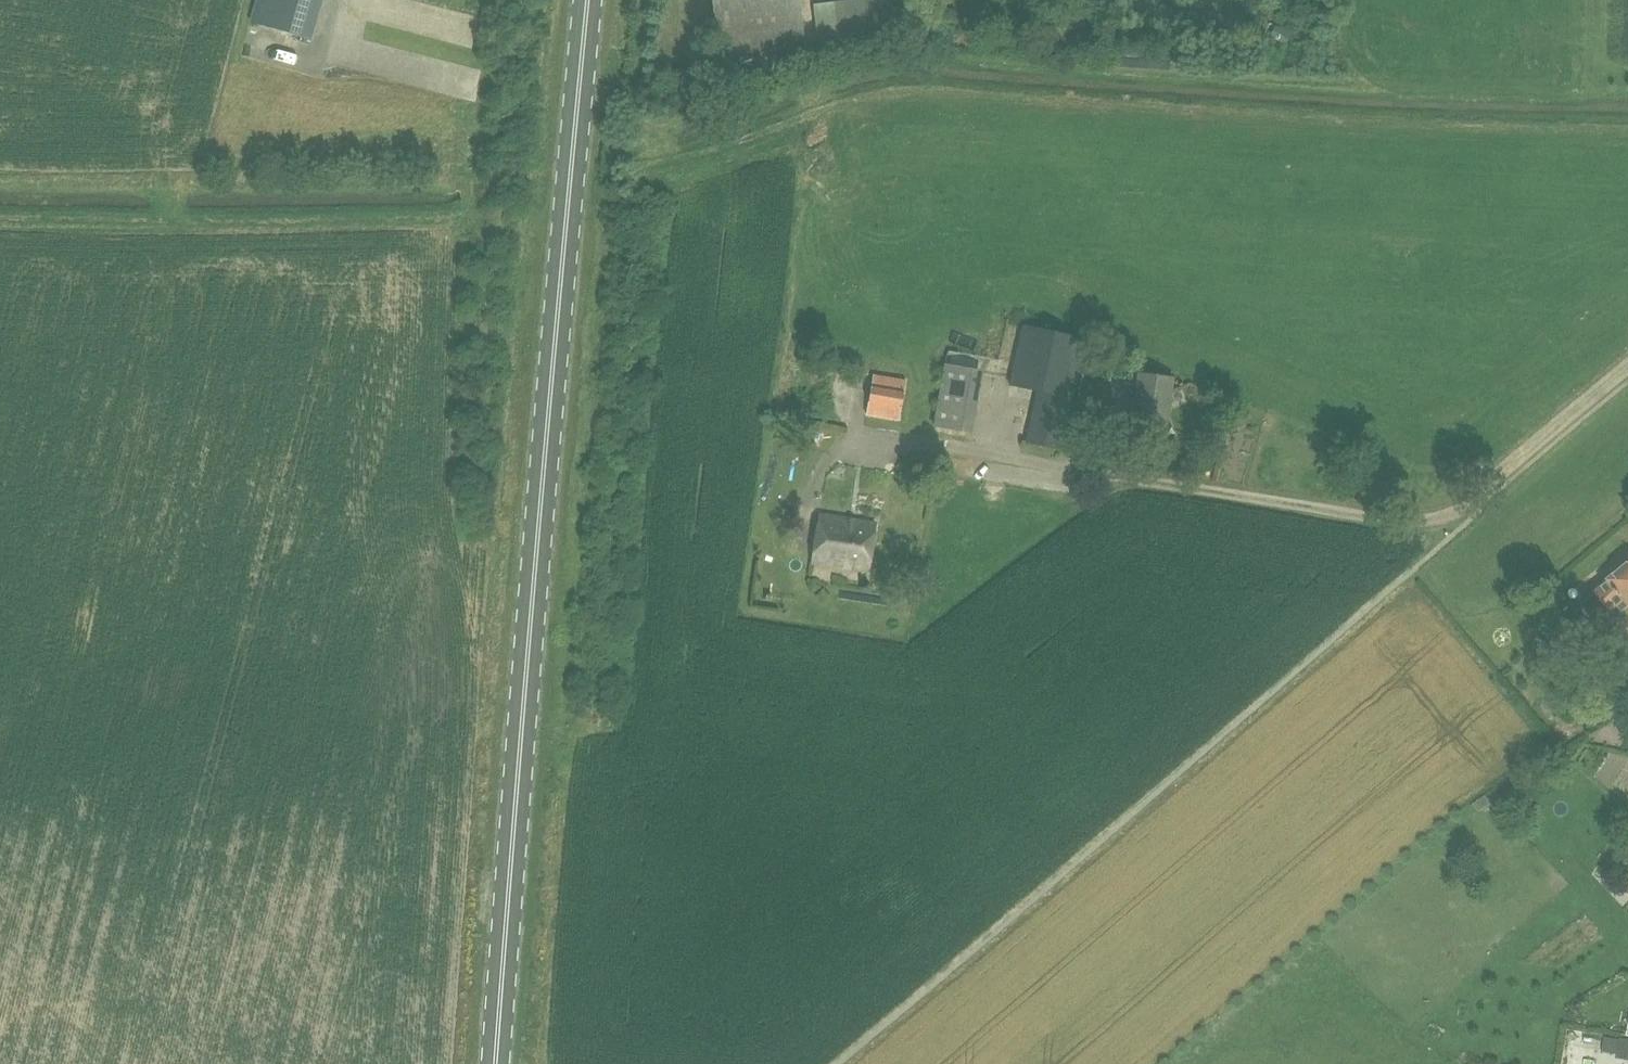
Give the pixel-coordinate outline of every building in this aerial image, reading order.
[(252,22),(311,39),(322,0),(258,0),(252,22)] [(719,57),(805,46),(800,0),(712,0),(719,57)] [(816,35),(807,36),(810,60),(840,56),(839,52),(880,48),(876,0),(853,0),(853,1),(812,4),(816,35)] [(366,37),(365,51),(383,53),(385,39),(366,37)] [(1085,339),(1023,325),(1010,385),(1038,391),(1026,441),(1060,449),(1085,339)] [(976,370),(946,364),(934,425),(964,431),(976,370)] [(1172,378),(1141,373),(1133,426),(1164,431),(1172,378)] [(907,380),(875,374),(867,413),(900,419),(907,380)] [(869,571),(876,523),(820,515),(813,562),(869,571)] [(1607,575),(1577,599),(1595,622),(1609,611),(1610,612),(1619,603),(1626,597),(1627,600),(1627,563),(1627,564),(1624,560),(1607,575)] [(1617,844),(1613,858),(1627,862),(1627,857),(1627,847),(1617,844)] [(1618,1052),(1620,1039),(1605,1037),(1603,1050),(1618,1052)] [(1620,1037),(1617,1056),(1627,1058),(1627,1039),(1620,1037)]
